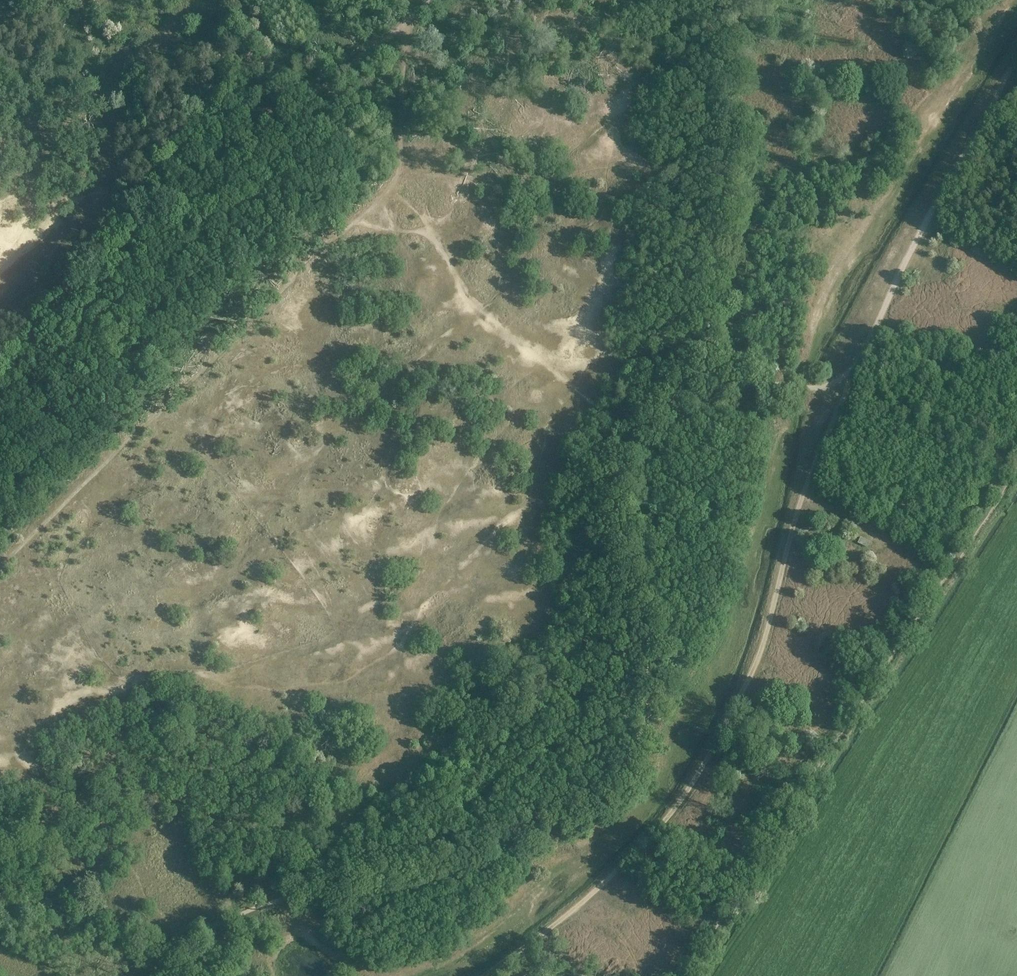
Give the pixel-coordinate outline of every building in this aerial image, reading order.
[(865,547),(868,541),(861,538),(858,544),(865,547)]
